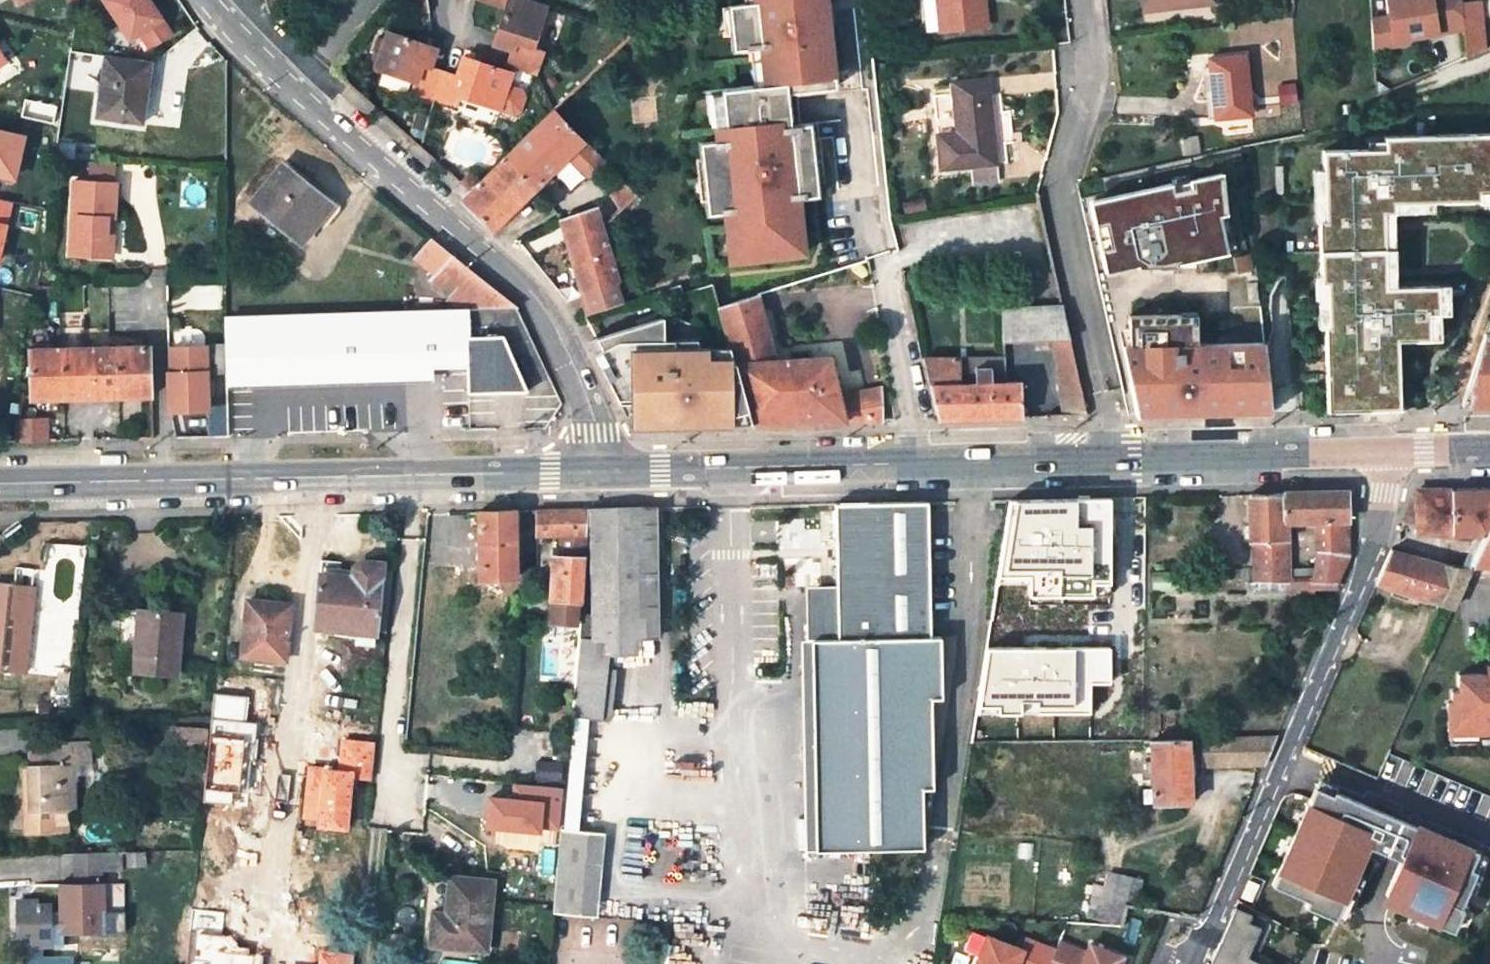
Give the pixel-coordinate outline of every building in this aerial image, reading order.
[(149,50),(174,34),(151,0),(97,0),(127,45),(136,39),(149,50)] [(505,8),(508,0),(482,0),(505,8)] [(532,47),(545,8),(522,0),(508,0),(505,8),(494,44),(511,50),(507,64),(534,73),(543,51),(532,47)] [(746,1),(724,3),(726,29),(731,29),(733,48),(749,46),(760,45),(764,84),(753,85),(721,88),(727,138),(699,141),(701,157),(706,156),(711,195),(705,196),(707,212),(735,209),(740,258),(804,251),(799,208),(793,208),(792,196),(817,193),(815,176),(811,177),(806,138),(811,138),(809,121),(790,123),(786,91),(835,85),(828,22),(819,23),(817,0),(818,0),(746,0),(746,1)] [(817,0),(819,23),(828,22),(826,0),(818,0),(817,0)] [(940,30),(977,26),(974,0),(937,0),(940,30)] [(982,0),(974,0),(977,26),(985,25),(982,0)] [(1180,7),(1217,3),(1216,0),(1142,0),(1143,11),(1180,7)] [(1460,0),(1390,0),(1393,16),(1373,20),(1376,50),(1408,44),(1408,39),(1463,29),(1463,28),(1461,4),(1460,0)] [(1463,28),(1482,26),(1480,3),(1461,4),(1463,28)] [(1485,50),(1482,26),(1463,28),(1463,29),(1465,58),(1485,50)] [(435,48),(386,33),(375,68),(416,81),(412,92),(433,99),(442,70),(430,66),(435,48)] [(760,45),(749,46),(753,85),(764,84),(760,45)] [(1209,58),(1215,117),(1250,114),(1245,54),(1209,58)] [(141,63),(104,58),(96,116),(140,122),(144,92),(137,91),(141,63)] [(498,109),(509,73),(462,58),(456,74),(442,70),(433,99),(455,106),(458,96),(498,109)] [(144,92),(148,64),(141,63),(137,91),(144,92)] [(878,72),(879,83),(889,83),(888,71),(878,72)] [(997,181),(988,79),(951,82),(956,133),(937,135),(940,169),(972,166),(973,183),(997,181)] [(1350,104),(1340,106),(1342,116),(1352,114),(1350,104)] [(536,188),(567,156),(588,175),(603,161),(553,109),(505,156),(536,188)] [(0,131),(0,174),(12,176),(21,135),(0,131)] [(1385,138),(1385,141),(1369,142),(1369,150),(1324,152),(1325,170),(1314,171),(1316,221),(1326,221),(1327,274),(1320,274),(1322,326),(1329,326),(1331,409),(1401,408),(1400,339),(1432,339),(1443,339),(1442,313),(1452,313),(1451,286),(1439,286),(1398,287),(1396,214),(1396,204),(1480,201),(1479,203),(1489,203),(1489,134),(1385,138)] [(811,138),(806,138),(811,177),(815,176),(811,138)] [(493,230),(536,188),(505,156),(461,199),(492,231),(493,230)] [(706,156),(701,157),(705,196),(711,195),(706,156)] [(117,176),(117,163),(90,162),(90,175),(117,176)] [(327,204),(281,166),(252,200),(299,239),(327,204)] [(1176,185),(1094,203),(1100,226),(1113,223),(1118,247),(1105,252),(1110,269),(1142,263),(1185,263),(1231,251),(1222,215),(1232,214),(1229,175),(1193,182),(1195,190),(1179,193),(1176,185)] [(116,180),(73,178),(69,252),(104,255),(106,216),(113,217),(116,180)] [(623,182),(608,197),(620,210),(635,195),(623,182)] [(0,202),(0,255),(12,204),(0,202)] [(561,219),(583,292),(578,294),(584,316),(624,304),(595,207),(561,219)] [(448,254),(429,237),(412,256),(431,273),(426,279),(447,295),(463,308),(514,306),(448,254)] [(771,344),(764,319),(757,292),(719,304),(729,343),(751,423),(881,420),(881,387),(843,394),(837,395),(836,388),(829,358),(775,360),(771,344)] [(438,309),(463,308),(447,295),(438,309)] [(532,343),(514,306),(463,308),(438,309),(226,317),(228,371),(228,389),(434,380),(433,366),(435,366),(467,365),(467,381),(468,391),(527,390),(508,344),(532,343)] [(1061,306),(1000,308),(1002,341),(1053,339),(1064,416),(1085,415),(1061,306)] [(634,325),(655,318),(653,313),(631,320),(634,325)] [(632,427),(751,423),(729,343),(711,344),(709,337),(704,330),(698,324),(693,320),(681,317),(671,316),(662,316),(655,318),(634,325),(636,329),(590,353),(626,418),(632,418),(632,427)] [(771,344),(777,343),(770,318),(764,319),(771,344)] [(585,341),(590,353),(636,329),(634,325),(585,341)] [(1487,336),(1471,386),(1477,387),(1471,405),(1489,405),(1489,336),(1487,336)] [(205,344),(170,346),(171,371),(168,371),(169,409),(207,407),(205,344)] [(1190,344),(1125,348),(1146,418),(1273,417),(1272,348),(1190,344)] [(26,350),(29,398),(148,394),(146,346),(26,350)] [(1003,356),(958,357),(960,384),(1004,382),(1003,356)] [(1021,417),(1019,381),(1004,382),(960,384),(958,357),(923,359),(937,419),(1021,417)] [(12,443),(43,443),(42,417),(16,417),(13,441),(12,443)] [(1458,533),(1459,539),(1472,539),(1475,534),(1483,537),(1489,522),(1489,489),(1418,491),(1405,522),(1418,528),(1418,534),(1458,533)] [(1285,524),(1315,522),(1317,554),(1314,569),(1286,569),(1286,582),(1310,582),(1336,583),(1347,555),(1345,492),(1284,494),(1285,524)] [(1252,541),(1254,583),(1286,582),(1286,569),(1285,524),(1284,494),(1248,495),(1250,524),(1250,536),(1250,541),(1252,541)] [(1107,541),(1120,541),(1119,500),(1005,502),(999,545),(1001,546),(995,592),(1007,594),(1013,544),(1052,543),(1107,541)] [(930,641),(925,502),(835,504),(837,587),(838,641),(814,644),(821,854),(927,851),(926,792),(934,790),(932,699),(945,698),(941,641),(930,641)] [(589,510),(591,637),(608,639),(607,654),(634,653),(634,636),(654,636),(654,618),(643,618),(640,508),(589,510)] [(643,618),(654,618),(653,508),(640,508),(643,618)] [(556,535),(586,534),(589,510),(553,512),(537,512),(536,536),(552,535),(556,535)] [(480,579),(515,578),(512,513),(479,514),(480,579)] [(1489,576),(1489,522),(1483,537),(1469,568),(1465,578),(1489,576)] [(556,547),(551,547),(548,596),(549,596),(548,619),(578,621),(580,601),(586,534),(556,535),(556,547)] [(1053,553),(1108,551),(1107,541),(1052,543),(1053,553)] [(1378,583),(1451,609),(1465,578),(1469,568),(1447,564),(1446,567),(1392,552),(1378,583)] [(378,580),(380,562),(359,560),(351,566),(350,577),(378,580)] [(350,577),(320,573),(314,628),(356,633),(372,634),(372,632),(378,581),(378,580),(350,577)] [(390,583),(378,581),(372,632),(385,633),(390,583)] [(1254,583),(1245,583),(1246,594),(1286,593),(1286,582),(1254,583)] [(1310,582),(1286,582),(1286,593),(1311,593),(1311,588),(1334,588),(1334,587),(1336,583),(1310,582)] [(33,587),(0,583),(0,672),(24,674),(33,587)] [(838,641),(837,587),(812,590),(814,644),(838,641)] [(247,600),(240,656),(281,661),(285,627),(288,608),(288,605),(247,600)] [(303,629),(304,610),(288,608),(285,627),(303,629)] [(176,675),(181,615),(135,611),(130,671),(176,675)] [(355,644),(371,646),(372,634),(356,633),(355,644)] [(601,720),(607,654),(608,639),(591,637),(577,636),(570,716),(601,720)] [(1114,681),(1114,645),(988,645),(988,709),(1094,709),(1094,681),(1114,681)] [(1461,673),(1463,693),(1453,693),(1454,742),(1489,740),(1489,672),(1461,673)] [(242,723),(221,720),(217,752),(238,754),(242,723)] [(292,728),(257,725),(256,734),(291,737),(292,728)] [(202,750),(203,732),(171,729),(170,748),(202,750)] [(1200,739),(1201,767),(1263,765),(1271,752),(1275,737),(1200,739)] [(1153,804),(1189,802),(1186,740),(1149,741),(1150,763),(1145,763),(1146,775),(1151,775),(1153,804)] [(42,764),(22,764),(24,833),(67,833),(67,811),(74,811),(72,763),(89,763),(88,744),(57,745),(58,764),(42,764)] [(58,764),(57,745),(41,745),(42,764),(58,764)] [(235,783),(237,774),(225,772),(224,782),(235,783)] [(1460,928),(1489,848),(1489,844),(1319,781),(1281,883),(1319,897),(1316,905),(1350,917),(1377,845),(1409,857),(1393,903),(1460,928)] [(563,788),(537,785),(535,803),(561,805),(563,788)] [(157,789),(148,789),(148,797),(158,797),(157,789)] [(599,830),(561,827),(553,911),(591,915),(599,830)] [(548,846),(550,837),(531,835),(529,844),(548,846)] [(264,883),(267,855),(239,853),(236,880),(264,883)] [(99,854),(69,854),(71,884),(101,883),(99,854)] [(1093,885),(1085,918),(1108,923),(1120,876),(1107,872),(1103,887),(1093,885)] [(437,908),(446,909),(449,875),(440,874),(437,908)] [(1134,906),(1139,881),(1120,876),(1108,923),(1118,925),(1123,904),(1134,906)] [(446,915),(445,926),(431,925),(429,944),(453,947),(485,951),(491,882),(449,878),(446,915)] [(117,896),(116,883),(101,883),(71,884),(59,884),(60,912),(50,913),(50,906),(36,907),(36,901),(17,902),(18,945),(62,943),(61,931),(103,929),(102,897),(117,896)] [(1259,927),(1246,921),(1248,914),(1235,908),(1210,963),(1261,963),(1246,956),(1259,927)] [(446,915),(432,914),(431,925),(445,926),(446,915)] [(1129,953),(1091,940),(1089,947),(1061,938),(1057,951),(974,923),(964,952),(973,955),(970,963),(1126,963),(1129,953)] [(1297,960),(1279,952),(1274,963),(1295,963),(1297,960)]
